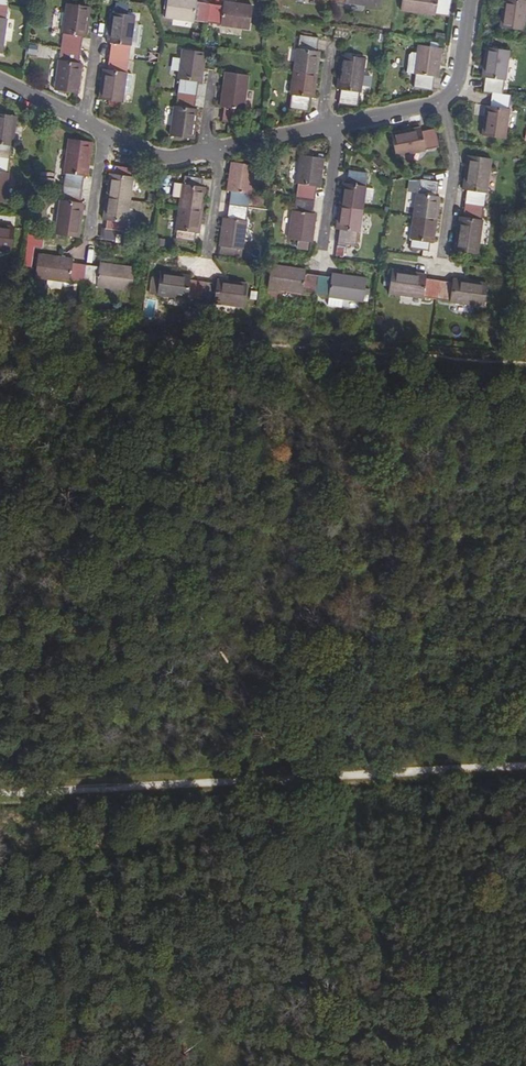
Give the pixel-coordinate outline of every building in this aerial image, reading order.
[(166,18),(194,22),(194,20),(221,24),(221,26),(250,30),(253,7),(224,3),(223,6),(197,2),(197,0),(168,0),(166,18)] [(346,3),(346,6),(380,11),(381,0),(321,0),(346,3)] [(438,17),(451,18),(453,0),(452,0),(405,0),(403,14),(437,19),(438,17)] [(510,1),(507,1),(502,30),(525,33),(525,27),(525,0),(510,0),(510,1)] [(61,34),(64,35),(60,62),(57,62),(54,90),(78,93),(81,65),(78,64),(82,37),(85,38),(89,8),(65,5),(61,34)] [(104,71),(100,100),(123,103),(125,93),(127,74),(126,73),(129,47),(131,48),(136,18),(112,15),(108,45),(111,45),(107,71),(104,71)] [(291,110),(309,113),(311,100),(314,100),(321,54),(317,54),(319,41),(300,38),(299,51),(297,51),(290,96),(292,97),(291,110)] [(26,53),(35,54),(36,45),(28,44),(26,53)] [(419,48),(415,76),(417,76),(415,89),(433,92),(435,79),(439,80),(443,51),(419,48)] [(485,93),(493,94),(491,107),(488,107),(484,136),(507,140),(512,110),(510,110),(512,97),(503,96),(505,82),(508,82),(512,53),(488,50),(484,79),(487,80),(485,93)] [(181,81),(177,107),(174,107),(170,137),(194,140),(198,110),(194,110),(198,84),(202,84),(206,55),(182,52),(179,80),(181,81)] [(343,58),(338,91),(341,92),(339,105),(357,108),(359,94),(361,94),(366,60),(343,58)] [(133,75),(127,74),(125,93),(130,94),(132,93),(134,77),(133,75)] [(226,74),(221,108),(224,109),(222,123),(240,125),(242,112),(244,112),(250,77),(226,74)] [(3,204),(8,175),(6,175),(10,148),(12,148),(16,119),(0,116),(0,203),(3,204)] [(422,132),(422,129),(393,135),(398,158),(427,152),(426,150),(440,148),(436,129),(422,132)] [(63,175),(65,175),(61,202),(58,202),(54,235),(78,238),(83,205),(79,205),(83,178),(86,178),(91,145),(67,142),(63,175)] [(298,187),(294,213),(293,213),(289,243),(312,246),(316,216),(313,216),(317,190),(320,190),(324,162),(300,159),(296,187),(298,187)] [(468,193),(464,219),(461,219),(456,252),(479,256),(485,221),(482,221),(486,195),(488,195),(493,162),(469,159),(465,192),(468,193)] [(224,221),(220,250),(243,253),(247,224),(246,224),(249,197),(251,197),(255,168),(231,165),(227,193),(231,194),(227,221),(224,221)] [(110,174),(103,220),(107,221),(106,230),(123,232),(124,224),(126,224),(133,178),(131,178),(132,169),(115,167),(114,175),(110,174)] [(344,186),(336,232),(339,232),(338,245),(356,248),(358,235),(360,235),(367,188),(365,188),(367,176),(349,173),(347,186),(344,186)] [(200,235),(206,189),(202,188),(203,180),(186,177),(185,186),(175,184),(173,198),(180,199),(176,232),(178,232),(178,240),(194,242),(195,234),(200,235)] [(419,197),(417,197),(411,241),(413,242),(412,251),(429,253),(430,244),(434,245),(440,200),(437,199),(439,185),(421,182),(419,197)] [(11,253),(15,229),(0,227),(0,251),(11,253)] [(72,263),(73,259),(38,255),(36,278),(69,283),(70,281),(97,285),(97,287),(131,292),(135,268),(101,263),(100,267),(72,263)] [(302,295),(302,294),(330,297),(329,299),(330,299),(343,301),(364,304),(367,280),(332,276),(332,279),(305,275),(306,272),(271,267),(268,291),(302,295)] [(454,284),(427,280),(427,276),(394,271),(390,295),(424,300),(424,298),(452,302),(451,304),(485,309),(489,286),(455,281),(454,284)] [(187,301),(187,299),(214,303),(214,304),(244,309),(248,286),(218,281),(217,284),(189,280),(190,277),(161,273),(158,296),(187,301)] [(343,301),(330,299),(329,308),(342,309),(343,301)]
